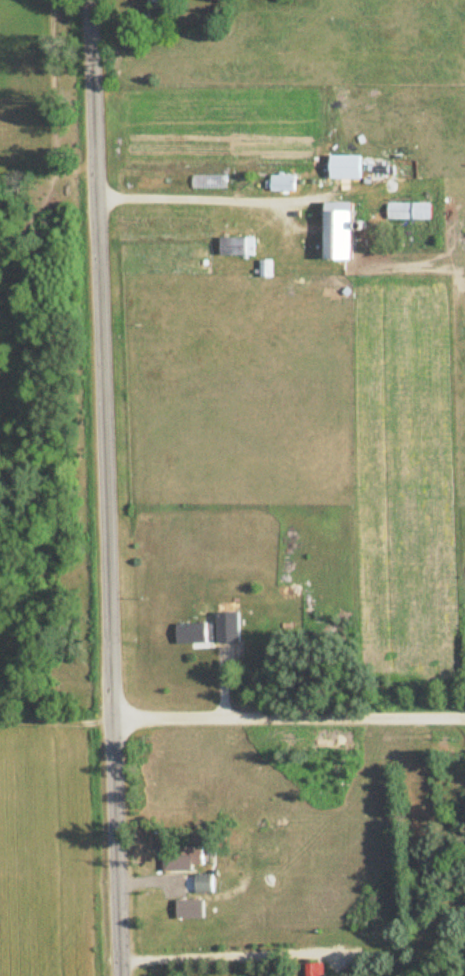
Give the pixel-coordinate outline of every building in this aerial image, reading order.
[(351,258),(351,201),(323,201),(323,258),(351,258)] [(429,202),(386,202),(386,219),(429,219),(429,202)] [(253,255),(253,236),(219,236),(219,255),(253,255)] [(215,613),(215,642),(237,642),(237,613),(215,613)] [(175,624),(175,643),(205,643),(205,624),(175,624)] [(168,864),(208,864),(208,847),(168,847),(168,864)] [(194,874),(194,892),(211,892),(211,874),(194,874)] [(203,899),(175,899),(175,918),(203,918),(203,899)] [(317,963),(305,963),(305,975),(317,975),(317,963)]
